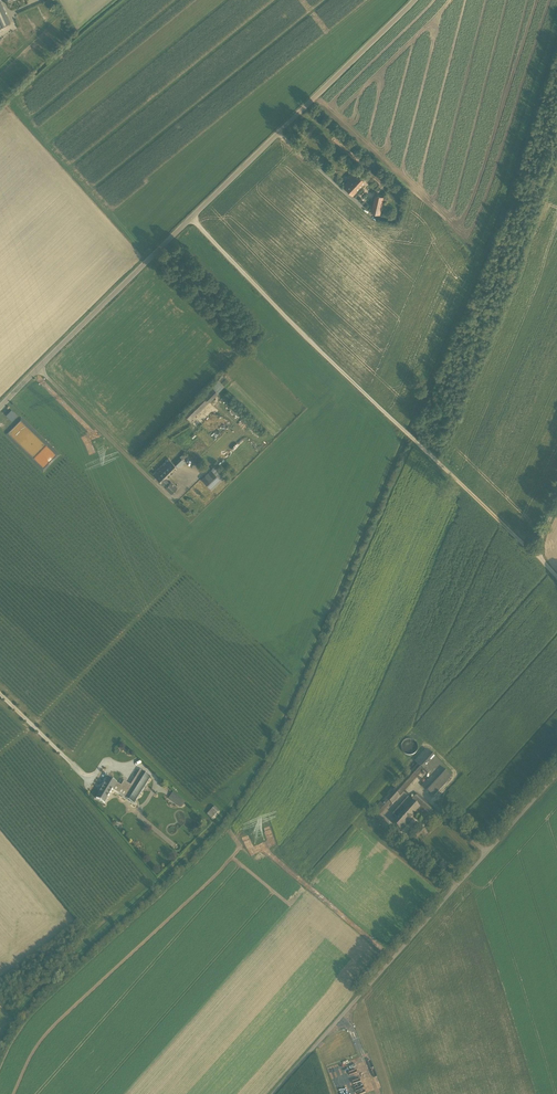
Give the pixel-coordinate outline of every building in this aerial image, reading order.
[(5,25),(10,23),(0,0),(0,28),(5,25)] [(366,182),(356,172),(350,179),(344,185),(353,195),(366,182)] [(380,214),(384,198),(375,196),(373,207),(377,208),(376,213),(380,214)] [(184,414),(190,421),(218,393),(221,390),(214,384),(212,386),(184,414)] [(19,414),(14,409),(9,414),(15,419),(19,414)] [(171,493),(177,487),(168,478),(178,468),(185,461),(182,458),(175,465),(168,458),(158,468),(162,471),(156,478),(171,493)] [(201,479),(212,490),(216,485),(218,483),(222,480),(211,469),(201,479)] [(405,740),(404,741),(403,742),(402,743),(402,745),(401,746),(401,748),(401,749),(402,750),(403,753),(405,754),(406,755),(408,755),(410,755),(411,755),(413,755),(414,754),(416,753),(417,751),(417,750),(418,748),(418,747),(417,745),(417,744),(416,743),(415,741),(413,740),(412,740),(410,739),(409,739),(407,739),(405,740)] [(451,777),(440,767),(442,764),(426,749),(414,761),(417,764),(393,791),(394,792),(386,800),(387,800),(386,800),(383,803),(382,804),(380,802),(373,810),(380,816),(391,804),(392,805),(424,770),(430,776),(421,785),(433,797),(451,777)] [(134,804),(151,777),(141,770),(131,785),(124,781),(121,786),(117,783),(109,778),(96,799),(104,803),(112,790),(123,796),(123,797),(134,804)] [(467,814),(478,821),(483,814),(470,806),(459,799),(461,796),(454,792),(449,798),(455,802),(457,800),(462,803),(460,806),(469,811),(467,814)] [(182,807),(185,802),(186,802),(173,793),(168,799),(179,807),(180,806),(182,807)] [(435,810),(421,798),(417,794),(412,800),(408,797),(392,814),(397,818),(392,823),(400,830),(406,823),(407,823),(414,816),(413,815),(415,813),(425,822),(435,810)]
